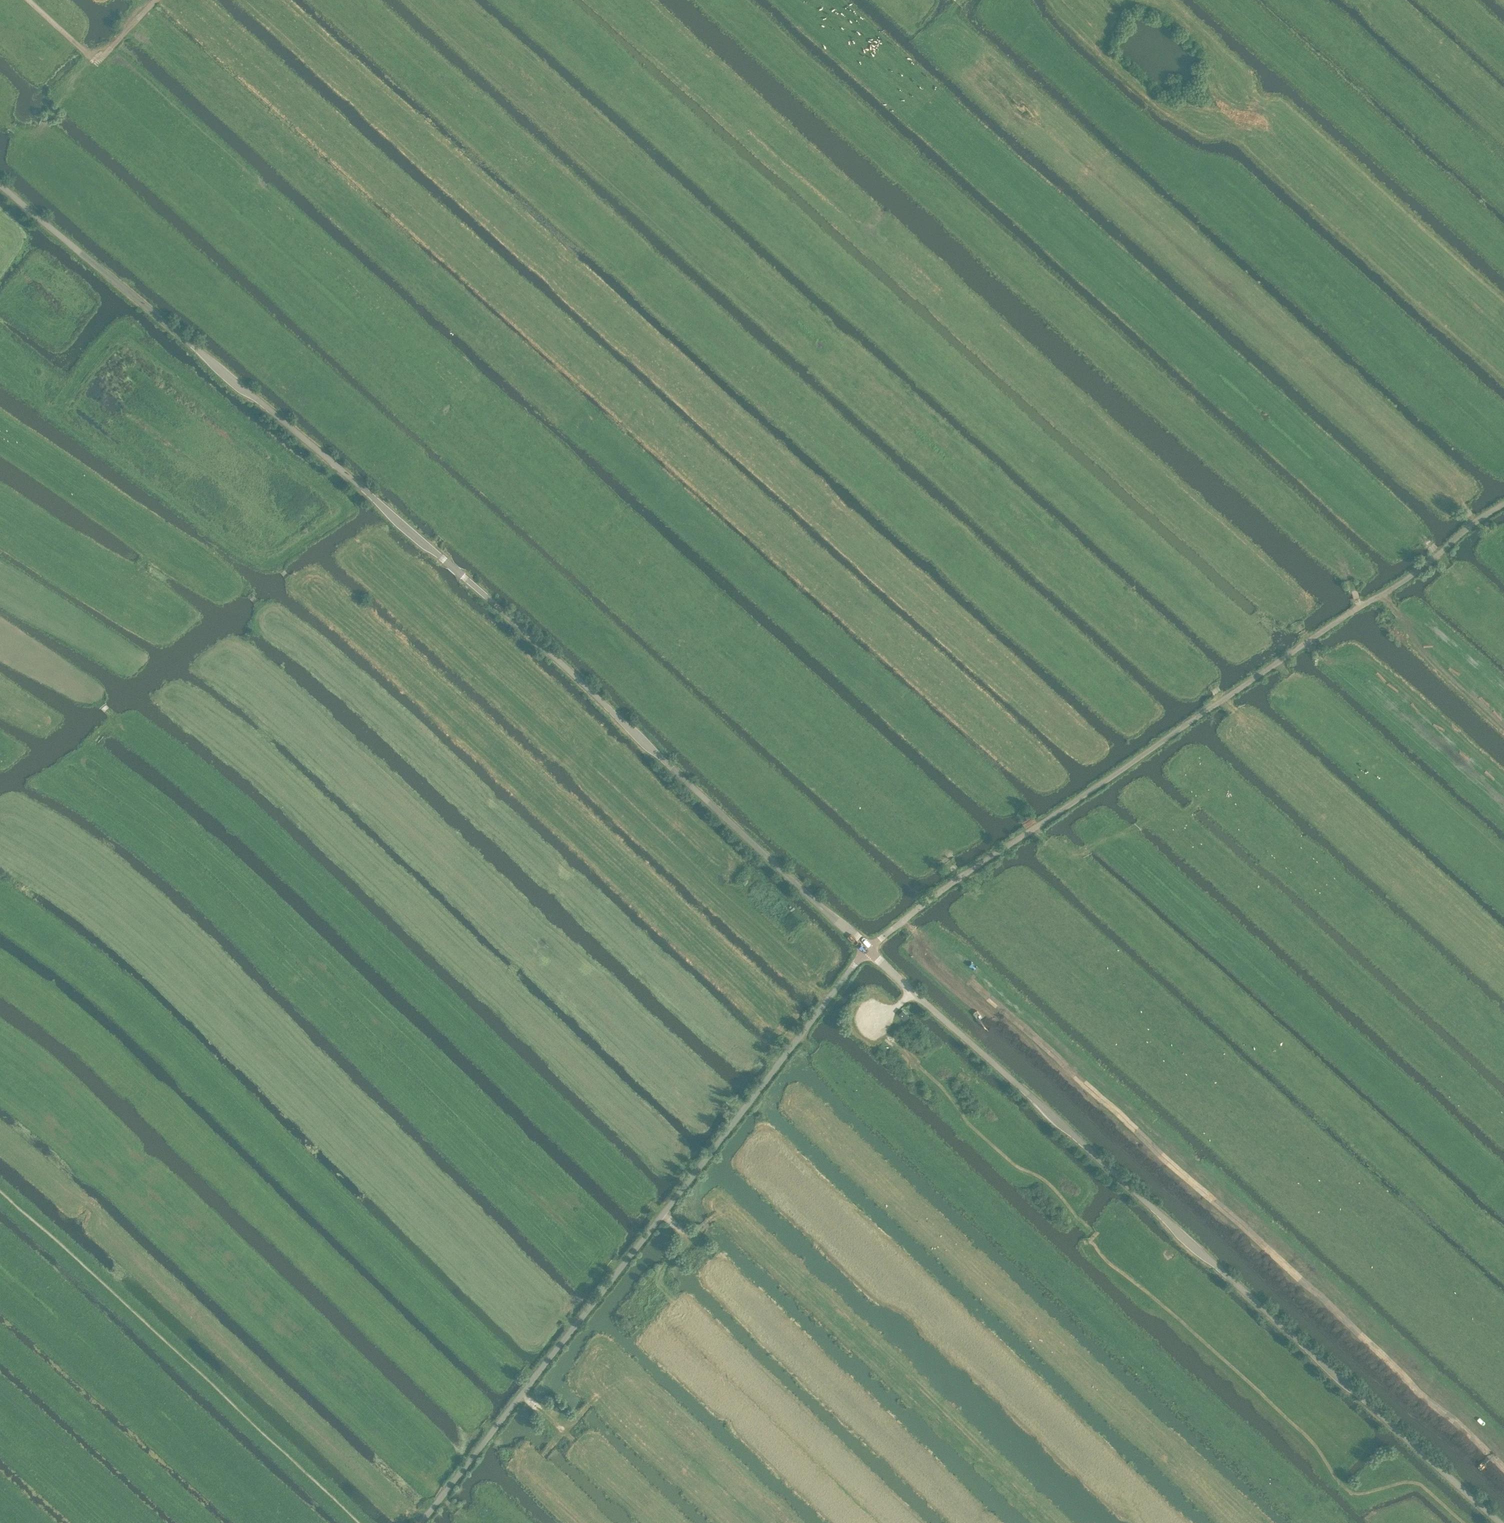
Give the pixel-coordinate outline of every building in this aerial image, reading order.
[(906,1019),(909,1015),(903,1010),(900,1014),(906,1019)]
